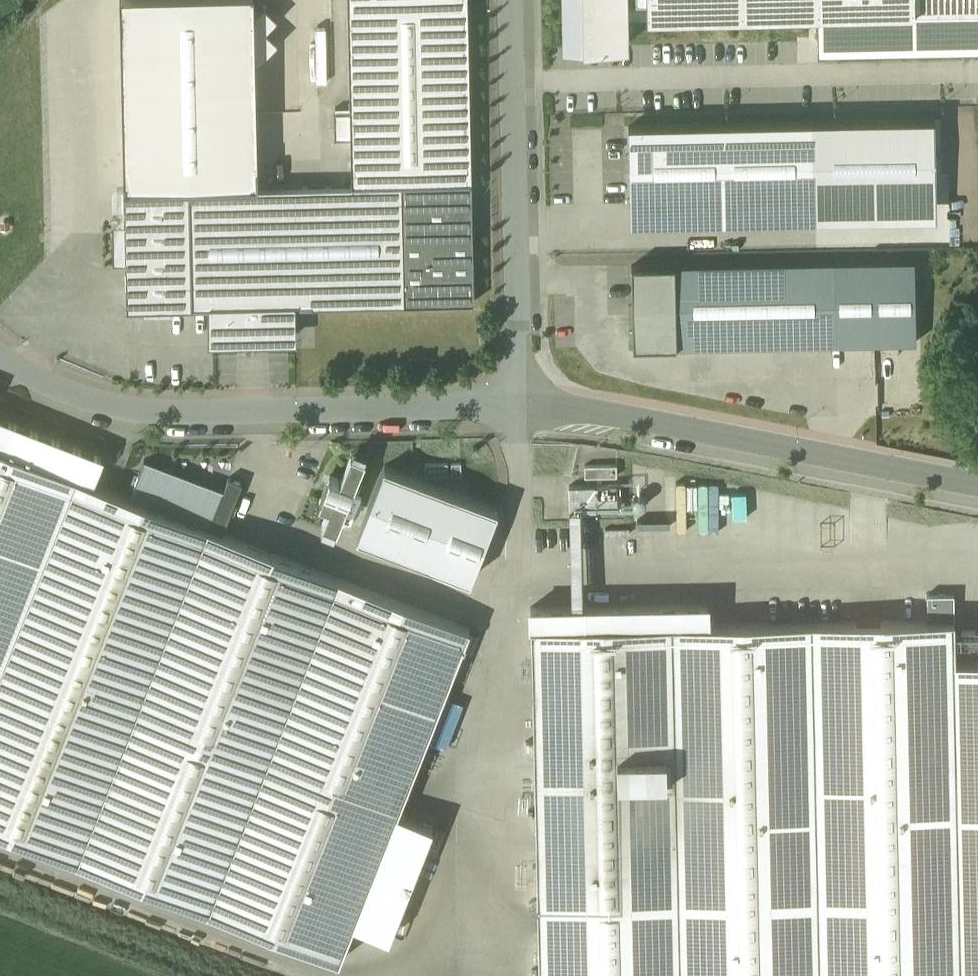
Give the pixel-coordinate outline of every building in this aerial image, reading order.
[(260,188),(256,0),(125,0),(129,190),(260,188)] [(351,112),(335,112),(335,139),(351,138),(352,186),(260,188),(129,190),(131,311),(212,309),(213,341),(293,340),(292,308),(475,304),(469,0),(349,0),(351,112)] [(574,37),(594,36),(593,0),(573,0),(574,37)] [(594,36),(636,36),(635,10),(635,0),(593,0),(594,36)] [(635,10),(666,9),(666,0),(656,0),(635,0),(635,10)] [(821,53),(977,49),(977,0),(820,0),(821,53)] [(315,81),(333,81),(334,28),(316,28),(315,81)] [(811,128),(628,134),(631,228),(814,222),(811,128)] [(834,269),(674,274),(676,353),(836,349),(834,269)] [(674,274),(630,275),(631,355),(676,353),(674,274)] [(0,421),(0,446),(7,449),(16,427),(0,421)] [(340,971),(471,634),(5,453),(7,449),(0,446),(0,839),(340,971)] [(352,455),(340,483),(330,479),(320,506),(330,510),(323,526),(337,532),(366,460),(352,455)] [(447,465),(425,465),(425,477),(448,477),(447,465)] [(461,465),(452,465),(452,476),(462,476),(461,465)] [(616,468),(585,469),(585,480),(617,479),(616,468)] [(497,519),(384,474),(355,544),(469,589),(497,519)] [(620,489),(569,490),(569,515),(620,513),(620,489)] [(539,975),(962,975),(951,662),(954,628),(711,633),(711,612),(532,615),(539,975)] [(962,975),(977,975),(977,661),(951,662),(962,975)]
